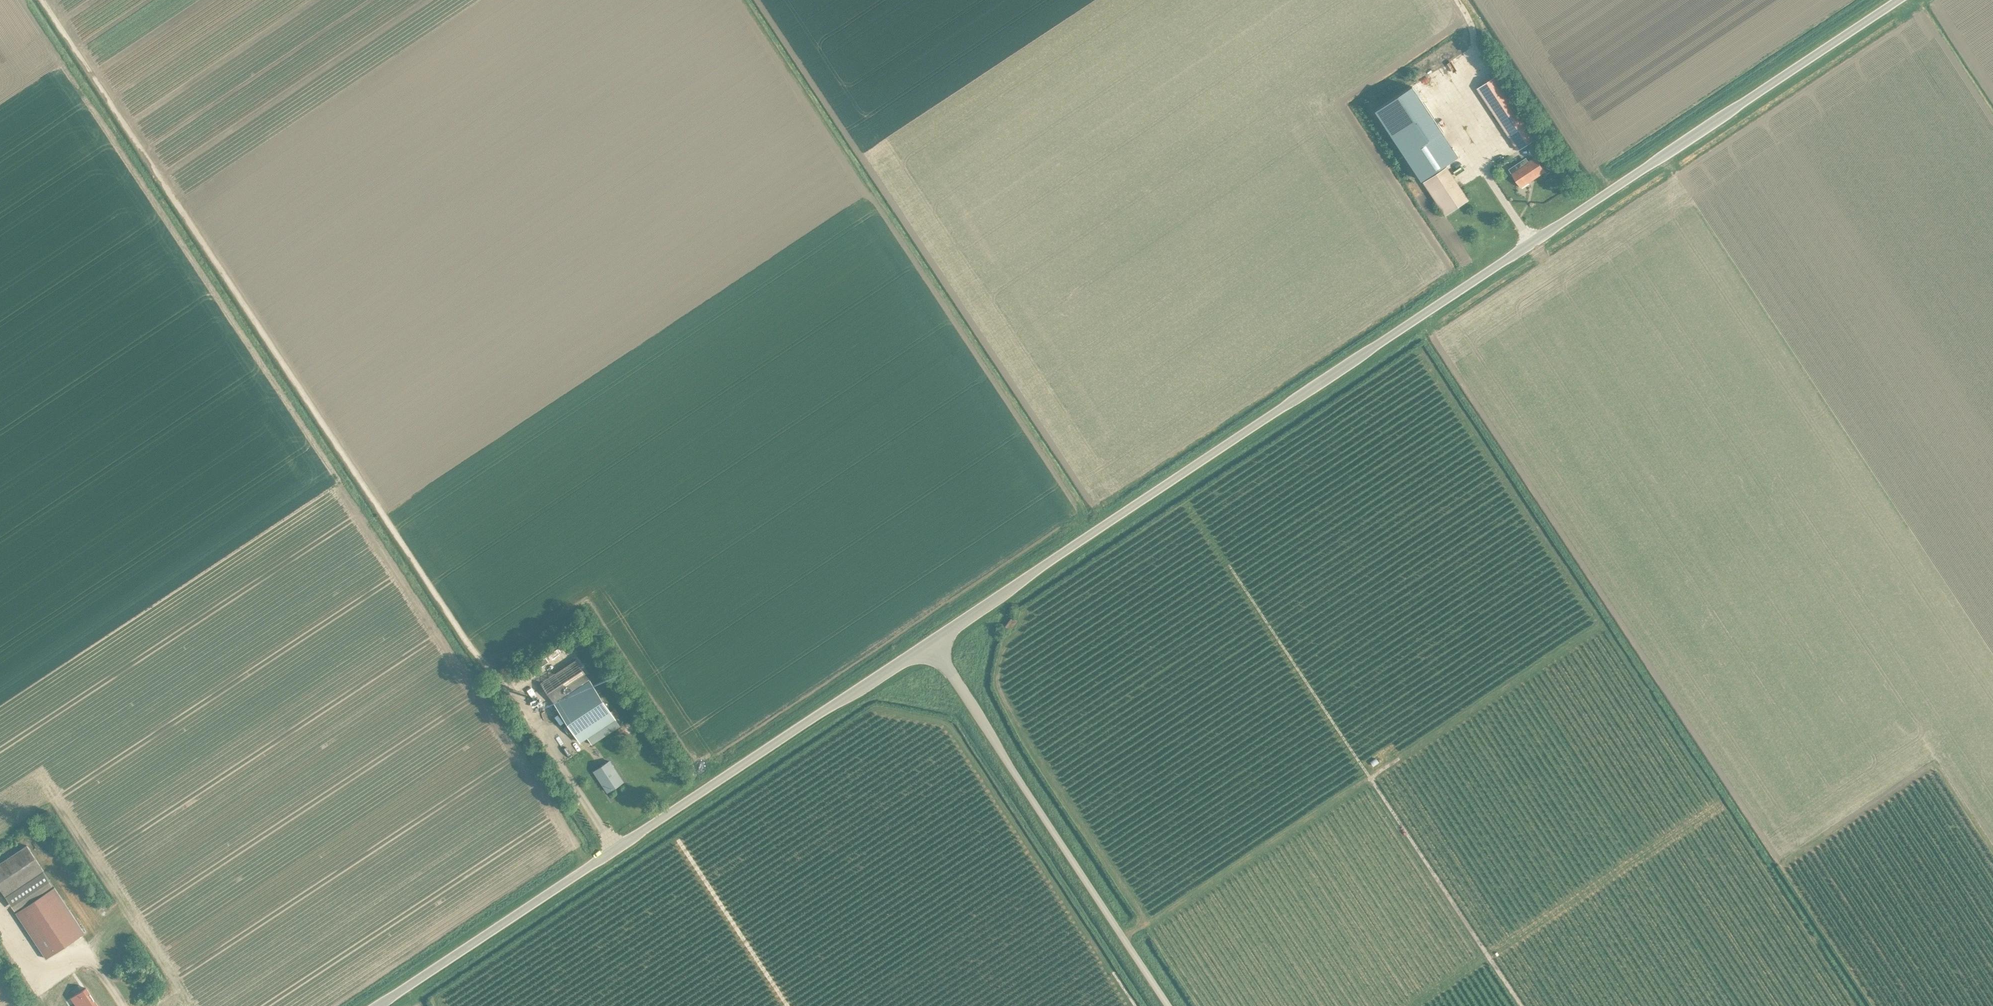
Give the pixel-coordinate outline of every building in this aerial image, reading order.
[(1517,150),(1537,137),(1497,76),(1477,89),(1517,150)] [(1458,156),(1412,87),(1376,111),(1422,180),(1458,156)] [(1434,88),(1424,90),(1426,97),(1436,95),(1434,88)] [(1525,164),(1522,160),(1514,165),(1517,169),(1511,173),(1520,187),(1544,171),(1535,157),(1525,164)] [(1009,631),(1017,621),(1011,617),(1004,627),(1009,631)] [(575,660),(540,683),(553,702),(588,679),(575,660)] [(588,679),(553,702),(579,742),(586,738),(614,719),(588,679)] [(586,738),(591,746),(620,728),(614,719),(586,738)] [(607,792),(622,782),(609,761),(593,772),(607,792)] [(43,871),(26,846),(0,863),(0,890),(4,896),(43,871)] [(43,871),(4,896),(14,910),(52,885),(43,871)] [(84,933),(54,888),(15,913),(46,959),(84,933)] [(0,923),(5,930),(9,927),(4,920),(0,923)] [(85,988),(71,998),(77,1005),(97,1005),(85,988)]
